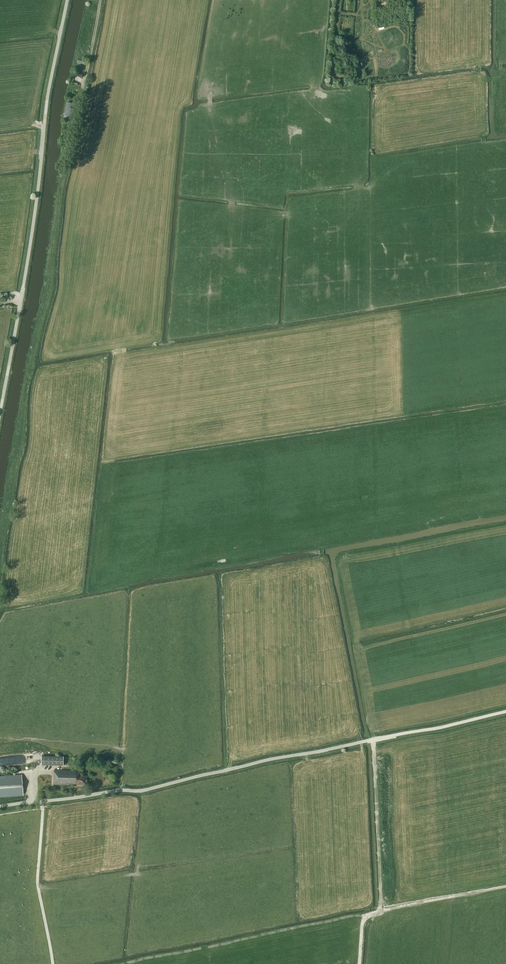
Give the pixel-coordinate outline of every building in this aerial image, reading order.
[(70,115),(72,116),(74,108),(73,108),(74,103),(67,102),(64,119),(70,120),(70,115)] [(63,756),(42,756),(41,765),(63,765),(63,756)] [(79,770),(54,769),(54,784),(74,785),(74,783),(78,784),(77,784),(87,785),(87,776),(79,776),(79,770)] [(21,775),(0,776),(0,797),(23,795),(21,775)]
